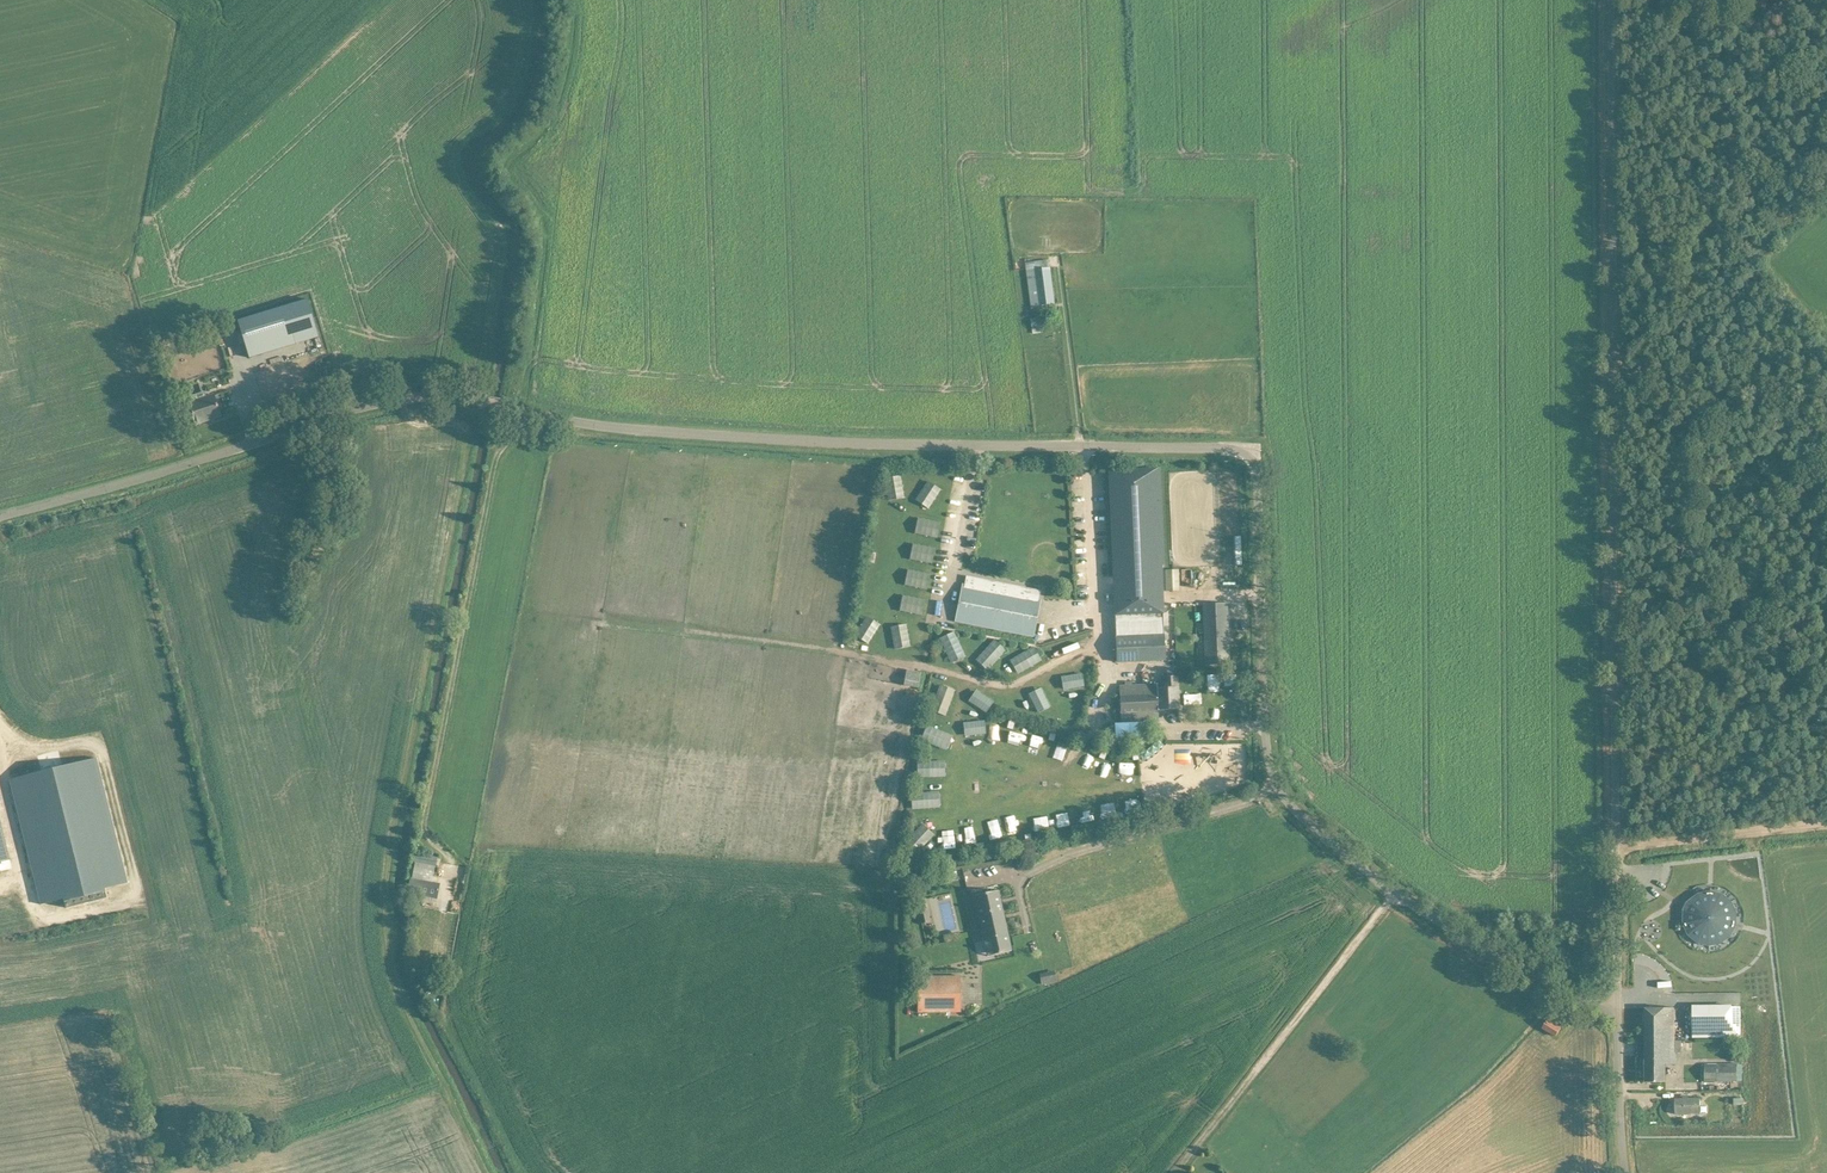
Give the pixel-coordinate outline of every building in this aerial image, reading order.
[(1031,307),(1054,304),(1048,260),(1025,262),(1031,307)] [(307,299),(238,320),(249,358),(319,337),(307,299)] [(1043,332),(1042,319),(1032,320),(1034,333),(1043,332)] [(207,401),(190,406),(196,424),(221,416),(214,395),(206,398),(207,401)] [(1160,468),(1109,470),(1114,592),(1141,591),(1140,571),(1161,570),(1165,569),(1160,468)] [(1237,475),(1214,477),(1215,492),(1238,490),(1237,475)] [(1167,481),(1168,494),(1190,493),(1189,480),(1167,481)] [(1217,521),(1239,521),(1239,506),(1216,507),(1217,521)] [(1169,509),(1169,523),(1191,523),(1191,510),(1169,509)] [(1218,538),(1218,552),(1241,552),(1240,537),(1218,538)] [(1170,554),(1193,554),(1192,540),(1170,541),(1170,554)] [(1220,568),(1221,583),(1242,582),(1242,568),(1220,568)] [(1171,571),(1172,585),(1195,584),(1194,570),(1171,571)] [(955,621),(1033,637),(1041,599),(962,584),(955,621)] [(1206,604),(1207,634),(1230,632),(1229,602),(1206,604)] [(1163,613),(1115,615),(1117,662),(1165,660),(1163,613)] [(1207,634),(1209,664),(1232,662),(1230,632),(1207,634)] [(956,634),(939,641),(949,665),(967,658),(956,634)] [(1007,651),(996,640),(975,661),(987,672),(1007,651)] [(1043,661),(1035,646),(1009,660),(1017,675),(1043,661)] [(908,669),(906,685),(921,687),(923,671),(908,669)] [(1083,675),(1062,678),(1064,692),(1085,689),(1083,675)] [(1158,688),(1157,685),(1149,685),(1150,711),(1179,709),(1178,676),(1163,677),(1164,688),(1158,688)] [(1119,686),(1120,712),(1150,711),(1149,685),(1119,686)] [(956,692),(942,686),(931,713),(945,719),(952,703),(956,692)] [(976,690),(969,701),(976,706),(987,714),(994,703),(976,690)] [(1042,690),(1029,696),(1039,715),(1052,710),(1042,690)] [(988,735),(987,721),(974,722),(963,724),(965,738),(988,735)] [(1138,725),(1123,725),(1123,741),(1139,740),(1138,725)] [(952,736),(927,727),(921,741),(947,751),(952,736)] [(1007,744),(1021,748),(1024,735),(1011,731),(1007,744)] [(1055,742),(1051,754),(1060,757),(1064,745),(1055,742)] [(1175,752),(1175,762),(1190,763),(1191,752),(1175,752)] [(14,779),(10,780),(35,879),(41,904),(64,899),(66,908),(107,898),(105,889),(127,883),(96,758),(14,779)] [(944,763),(918,762),(917,778),(944,779),(944,763)] [(940,809),(940,792),(912,794),(912,810),(940,809)] [(1116,801),(1102,803),(1105,818),(1119,816),(1116,801)] [(1082,810),(1083,823),(1096,822),(1094,809),(1082,810)] [(1059,827),(1073,825),(1071,812),(1058,813),(1059,827)] [(1035,819),(1037,833),(1050,831),(1047,816),(1035,819)] [(10,860),(0,819),(0,862),(10,860)] [(1008,826),(1011,838),(1024,835),(1022,822),(1008,826)] [(924,824),(905,844),(916,854),(935,835),(924,824)] [(1001,827),(990,830),(994,842),(1004,839),(1001,827)] [(938,848),(953,846),(951,834),(936,836),(938,848)] [(414,863),(421,864),(420,868),(428,869),(429,866),(435,867),(436,857),(415,853),(414,863)] [(437,899),(440,884),(410,878),(407,893),(437,899)] [(984,941),(986,940),(992,939),(995,954),(995,955),(1012,951),(998,890),(974,896),(968,897),(975,930),(981,929),(984,941)] [(1700,897),(1692,906),(1689,916),(1689,927),(1697,938),(1705,943),(1717,944),(1727,942),(1735,933),(1739,923),(1738,912),(1732,902),(1721,895),(1710,894),(1700,897)] [(925,901),(913,903),(914,910),(927,908),(925,901)] [(957,929),(941,929),(941,959),(958,959),(957,929)] [(1054,972),(1040,975),(1042,985),(1056,982),(1054,972)] [(917,976),(918,1012),(961,1012),(961,976),(917,976)] [(1741,1038),(1740,994),(1726,995),(1726,1008),(1692,1009),(1692,1039),(1741,1038)] [(1675,1040),(1674,1008),(1644,1008),(1645,1041),(1675,1040)] [(1543,1028),(1556,1036),(1561,1028),(1547,1020),(1543,1028)] [(1675,1040),(1645,1041),(1645,1082),(1666,1082),(1665,1063),(1675,1063),(1675,1040)] [(1717,1065),(1704,1065),(1704,1082),(1738,1082),(1738,1065),(1717,1065)] [(1675,1099),(1675,1114),(1700,1113),(1700,1098),(1675,1099)]
